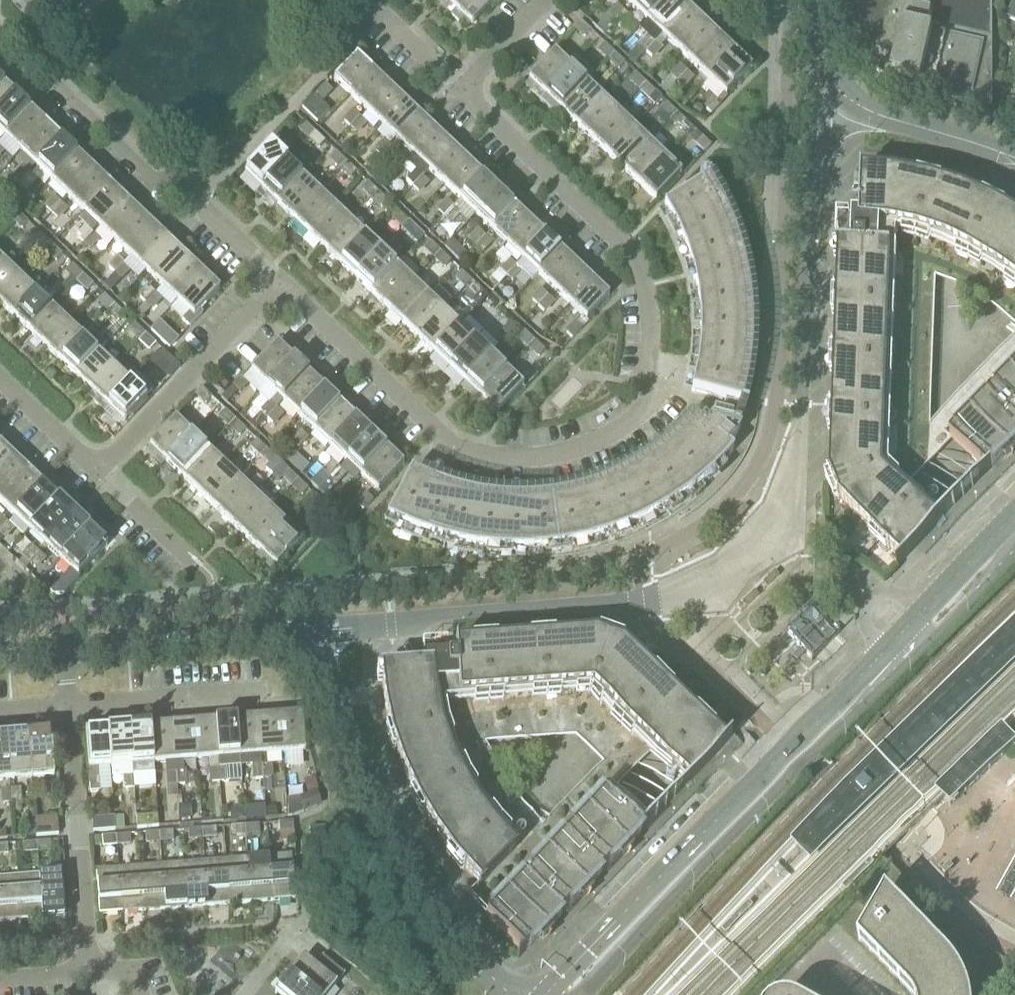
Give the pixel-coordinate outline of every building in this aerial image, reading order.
[(450,14),(464,0),(436,0),(450,14)] [(494,1),(493,0),(464,0),(450,14),(466,29),(471,24),(472,25),(494,1)] [(631,5),(647,19),(665,0),(636,0),(631,5)] [(647,19),(663,34),(688,7),(681,0),(665,0),(647,19)] [(911,0),(855,0),(854,38),(855,44),(855,47),(857,51),(859,56),(861,59),(864,63),(871,69),(875,71),(878,73),(882,74),(886,75),(884,84),(993,108),(993,39),(964,32),(930,25),(932,15),(909,10),(911,0)] [(964,32),(993,39),(992,0),(963,0),(964,32)] [(617,5),(596,27),(603,34),(615,22),(625,12),(617,5)] [(697,15),(688,7),(663,34),(678,49),(707,19),(700,12),(697,15)] [(630,17),(625,12),(615,22),(621,27),(630,17)] [(707,19),(678,49),(694,64),(720,37),(711,29),(715,26),(707,19)] [(591,30),(581,21),(575,27),(585,36),(591,30)] [(640,47),(646,53),(657,42),(650,36),(640,47)] [(694,64),(709,79),(739,48),(731,41),(728,45),(720,37),(694,64)] [(657,42),(646,53),(653,60),(654,59),(664,49),(657,42)] [(599,49),(609,59),(615,53),(605,44),(599,49)] [(746,55),(739,48),(709,79),(722,91),(716,98),(721,104),(728,97),(726,95),(752,68),(743,59),(746,55)] [(525,85),(540,100),(541,100),(571,68),(555,52),(529,79),(530,80),(525,85)] [(615,53),(609,59),(619,69),(625,63),(615,53)] [(334,79),(350,95),(373,71),(357,55),(334,79)] [(555,114),(560,109),(561,110),(587,83),(594,75),(578,60),(571,68),(541,100),(555,114)] [(687,71),(682,66),(672,76),(677,81),(687,71)] [(389,86),(373,71),(350,95),(366,109),(389,86)] [(693,77),(687,71),(677,81),(683,87),(693,77)] [(636,73),(631,79),(629,81),(639,90),(646,83),(636,73)] [(335,90),(328,83),(319,93),(326,100),(335,90)] [(587,83),(561,110),(577,125),(603,98),(587,83)] [(646,83),(639,90),(655,105),(662,98),(646,83)] [(31,109),(15,94),(11,90),(6,86),(0,92),(0,106),(2,107),(0,109),(0,131),(6,137),(31,109)] [(404,101),(389,86),(366,109),(382,124),(404,101)] [(303,109),(318,123),(332,109),(317,95),(303,109)] [(593,140),(618,113),(603,98),(577,125),(593,140)] [(706,108),(712,114),(721,104),(716,98),(706,108)] [(397,139),(420,116),(404,101),(382,124),(397,139)] [(662,109),(672,119),(677,113),(667,103),(662,109)] [(21,151),(47,124),(31,109),(6,137),(21,151)] [(344,121),(350,127),(360,117),(354,111),(344,121)] [(634,127),(618,113),(593,140),(608,155),(634,127)] [(677,113),(672,119),(682,128),(687,122),(677,113)] [(397,139),(413,154),(435,130),(420,116),(397,139)] [(360,117),(350,127),(356,132),(365,122),(360,117)] [(300,128),(310,138),(315,132),(305,123),(300,128)] [(62,139),(47,124),(21,151),(37,166),(62,139)] [(624,170),(650,142),(634,127),(608,155),(624,170)] [(407,181),(413,186),(422,176),(423,176),(429,170),(429,169),(451,145),(435,130),(413,154),(406,162),(416,171),(407,181)] [(315,132),(310,138),(320,147),(325,142),(315,132)] [(696,141),(706,151),(711,145),(701,136),(696,141)] [(62,139),(37,166),(53,181),(78,154),(62,139)] [(376,151),(381,157),(391,146),(385,141),(376,151)] [(665,157),(650,142),(624,170),(640,184),(665,157)] [(429,170),(444,184),(467,160),(451,145),(429,169),(429,170)] [(271,146),(245,173),(246,174),(241,179),(257,194),(288,162),(271,146)] [(381,157),(383,158),(387,162),(397,152),(391,146),(381,157)] [(331,158),(341,168),(347,162),(337,152),(331,158)] [(68,196),(94,169),(78,154),(53,181),(68,196)] [(665,157),(640,184),(656,200),(682,173),(665,157)] [(483,175),(467,160),(444,184),(460,199),(483,175)] [(303,177),(288,162),(257,194),(272,209),(277,203),(278,204),(303,177)] [(347,162),(341,168),(351,177),(357,171),(347,162)] [(15,178),(21,184),(30,173),(25,168),(15,178)] [(110,184),(94,169),(68,196),(84,211),(110,184)] [(831,491),(841,500),(873,531),(874,532),(886,543),(890,548),(902,559),(897,565),(898,566),(916,547),(940,523),(939,522),(910,494),(884,470),(892,251),(953,253),(958,250),(960,247),(973,252),(985,259),(998,266),(1014,279),(1014,216),(1006,211),(1005,211),(1005,212),(1002,217),(993,212),(995,207),(996,207),(997,206),(994,205),(994,206),(994,207),(992,212),(982,207),(984,202),(985,201),(964,192),(943,186),(932,182),(920,180),(898,175),(876,173),(864,172),(864,171),(863,171),(861,222),(861,223),(845,222),(844,247),(843,247),(838,247),(838,248),(840,248),(840,250),(840,260),(838,293),(838,294),(838,317),(837,318),(836,351),(835,375),(834,409),(833,432),(833,433),(832,477),(832,478),(832,479),(831,491)] [(36,179),(30,173),(21,184),(26,189),(36,179)] [(460,199),(476,214),(498,190),(483,175),(460,199)] [(428,182),(423,176),(422,176),(413,186),(418,192),(428,182)] [(293,219),(319,191),(303,177),(278,204),(293,219)] [(674,201),(664,207),(670,217),(676,229),(686,250),(693,273),(698,296),(700,319),(700,343),(697,367),(697,369),(692,391),(703,394),(718,398),(742,405),(749,375),(752,346),(752,317),(749,288),(744,260),(735,232),(723,205),(709,179),(674,201)] [(362,188),(372,197),(378,192),(368,182),(362,188)] [(100,226),(125,199),(110,184),(84,211),(100,226)] [(514,205),(498,190),(476,214),(492,229),(514,205)] [(319,191),(293,219),(309,233),(335,206),(319,191)] [(378,192),(372,197),(382,207),(388,201),(378,192)] [(52,213),(62,203),(56,198),(46,208),(52,213)] [(141,214),(125,199),(100,226),(115,241),(141,214)] [(439,211),(444,216),(454,206),(448,201),(439,211)] [(62,203),(52,213),(58,219),(67,209),(62,203)] [(530,220),(514,205),(492,229),(507,244),(530,220)] [(309,233),(324,248),(350,221),(335,206),(309,233)] [(454,206),(444,216),(450,222),(460,212),(454,206)] [(28,222),(18,212),(12,218),(23,228),(28,222)] [(394,218),(404,227),(409,221),(399,212),(394,218)] [(131,256),(157,229),(141,214),(115,241),(131,256)] [(545,235),(530,220),(507,244),(523,259),(545,235)] [(350,221),(324,248),(340,263),(366,236),(350,221)] [(414,237),(419,231),(409,221),(404,227),(414,237)] [(78,238),(83,243),(93,233),(87,228),(78,238)] [(172,244),(157,229),(131,256),(147,271),(172,244)] [(470,241),(476,246),(485,236),(479,231),(470,241)] [(99,239),(93,233),(83,243),(89,249),(99,239)] [(36,241),(46,251),(52,245),(42,235),(36,241)] [(561,250),(545,235),(523,259),(539,274),(561,250)] [(382,251),(366,236),(340,263),(356,278),(382,251)] [(491,241),(485,236),(476,246),(481,252),(491,241)] [(462,249),(468,255),(476,246),(470,241),(462,249)] [(425,248),(435,257),(441,251),(431,242),(425,248)] [(162,286),(188,259),(172,244),(147,271),(162,286)] [(62,255),(52,245),(46,251),(56,260),(62,255)] [(492,292),(499,284),(506,277),(507,276),(516,266),(510,259),(505,264),(503,262),(509,255),(502,249),(476,277),(483,284),(490,276),(496,281),(488,288),(492,292)] [(577,265),(561,250),(539,274),(554,288),(577,265)] [(356,278),(360,282),(372,293),(397,266),(382,251),(356,278)] [(441,251),(435,257),(445,267),(451,261),(441,251)] [(109,268),(115,273),(125,263),(119,258),(109,268)] [(188,259),(162,286),(178,301),(204,273),(188,259)] [(5,263),(0,268),(0,299),(21,278),(5,263)] [(130,269),(125,263),(115,273),(121,279),(130,269)] [(66,292),(78,281),(83,275),(73,265),(68,271),(73,276),(62,288),(66,292)] [(592,280),(577,265),(554,288),(570,303),(592,280)] [(372,293),(387,308),(413,281),(397,266),(372,293)] [(507,276),(506,277),(514,283),(524,273),(516,266),(507,276)] [(467,287),(472,281),(462,272),(457,278),(467,287)] [(220,289),(204,273),(178,301),(190,312),(183,320),(190,327),(203,314),(200,310),(220,289)] [(93,284),(83,275),(78,281),(88,290),(93,284)] [(21,278),(0,299),(0,302),(14,316),(36,293),(21,278)] [(609,296),(592,280),(570,303),(587,320),(609,296)] [(413,281),(387,308),(403,323),(429,296),(413,281)] [(472,281),(467,287),(477,296),(482,291),(472,281)] [(140,298),(146,303),(156,293),(150,287),(140,298)] [(532,300),(538,306),(548,296),(542,290),(532,300)] [(30,331),(52,307),(36,293),(14,316),(30,331)] [(161,298),(156,293),(146,303),(152,308),(161,298)] [(99,301),(109,310),(114,304),(104,295),(99,301)] [(403,323),(419,338),(445,311),(429,296),(403,323)] [(544,311),(553,301),(548,296),(538,306),(544,311)] [(487,299),(480,306),(486,312),(493,305),(487,299)] [(125,314),(114,304),(109,310),(119,320),(125,314)] [(68,322),(52,307),(30,331),(45,346),(68,322)] [(445,311),(419,338),(434,353),(460,326),(445,311)] [(68,322),(45,346),(61,361),(83,337),(68,322)] [(151,331),(170,348),(178,339),(160,322),(151,331)] [(573,339),(582,328),(576,323),(567,333),(573,339)] [(510,324),(503,331),(509,336),(516,329),(510,324)] [(130,331),(140,340),(146,334),(136,325),(130,331)] [(434,353),(450,368),(476,341),(460,326),(434,353)] [(519,337),(529,347),(535,341),(525,331),(519,337)] [(156,344),(146,334),(140,340),(150,350),(156,344)] [(77,376),(99,352),(83,337),(61,361),(77,376)] [(476,341),(450,368),(466,383),(491,356),(476,341)] [(535,341),(529,347),(539,356),(545,350),(535,341)] [(252,371),(268,386),(297,355),(290,349),(286,352),(277,344),(252,371)] [(162,350),(152,360),(171,377),(175,373),(180,367),(170,357),(162,350)] [(115,367),(99,352),(77,376),(92,391),(115,367)] [(283,401),(309,374),(301,366),(304,362),(297,355),(268,386),(283,401)] [(507,370),(491,356),(466,383),(481,398),(507,370)] [(92,391),(93,391),(88,397),(103,411),(130,382),(137,375),(122,360),(115,367),(92,391)] [(523,386),(507,370),(481,398),(498,413),(523,386)] [(283,401),(299,416),(328,385),(321,379),(318,382),(309,374),(283,401)] [(992,395),(1014,417),(1014,377),(1011,374),(996,390),(992,395)] [(243,375),(233,386),(239,391),(248,381),(243,375)] [(118,426),(123,420),(124,421),(147,397),(130,382),(103,411),(118,426)] [(315,431),(341,404),(332,396),(335,392),(328,385),(299,416),(315,431)] [(212,397),(201,387),(196,393),(206,403),(212,397)] [(971,415),(1009,452),(1011,453),(1013,455),(1014,453),(1014,447),(1014,446),(1014,417),(992,395),(987,399),(971,415)] [(256,431),(267,418),(277,408),(271,402),(250,425),(256,431)] [(315,431),(330,446),(359,415),(352,408),(349,412),(341,404),(315,431)] [(267,418),(273,423),(282,413),(277,408),(267,418)] [(220,416),(230,426),(236,420),(226,410),(220,416)] [(411,472),(387,519),(415,531),(442,541),(471,547),(499,551),(528,551),(558,549),(558,548),(587,543),(615,535),(641,523),(667,509),(691,493),(698,486),(713,474),(721,465),(729,456),(733,452),(731,449),(728,447),(733,441),(740,429),(736,426),(736,425),(713,419),(708,424),(697,414),(676,436),(659,451),(639,465),(619,476),(597,485),(574,492),(551,497),(527,499),(503,498),(480,495),(457,490),(434,483),(411,472)] [(346,461),(372,434),(364,426),(367,422),(359,415),(330,446),(346,461)] [(956,432),(951,437),(952,438),(987,472),(988,473),(993,468),(994,468),(1004,457),(1008,460),(1012,456),(1013,455),(1011,453),(1009,452),(971,415),(956,431),(956,432)] [(161,467),(192,434),(176,419),(150,446),(151,447),(146,452),(161,467)] [(246,429),(236,420),(230,426),(240,435),(246,429)] [(293,442),(299,449),(309,438),(302,432),(293,442)] [(177,482),(182,476),(182,477),(208,449),(192,434),(161,467),(177,482)] [(346,461),(361,476),(390,445),(384,438),(380,442),(372,434),(346,461)] [(0,437),(0,468),(12,455),(4,447),(7,443),(0,437)] [(251,446),(261,455),(267,450),(257,440),(251,446)] [(378,492),(383,486),(404,464),(395,455),(398,452),(390,445),(361,476),(378,492)] [(182,477),(198,492),(224,464),(208,449),(182,477)] [(277,459),(267,450),(261,455),(272,465),(277,459)] [(294,453),(288,461),(296,469),(303,461),(294,453)] [(32,467),(24,460),(21,463),(12,455),(0,468),(0,500),(32,467)] [(324,472),(330,478),(339,468),(334,462),(324,472)] [(224,464),(198,492),(214,506),(240,479),(224,464)] [(15,515),(44,485),(36,477),(39,474),(32,467),(0,500),(0,502),(15,515)] [(330,478),(335,483),(345,473),(339,468),(330,478)] [(283,476),(293,485),(298,479),(288,470),(283,476)] [(255,494),(240,479),(214,506),(229,521),(255,494)] [(298,479),(293,485),(303,495),(308,489),(298,479)] [(15,515),(31,531),(63,496),(55,489),(52,493),(44,485),(15,515)] [(255,494),(229,521),(245,536),(271,509),(270,509),(276,503),(260,488),(255,494)] [(364,510),(373,500),(367,495),(358,505),(364,510)] [(46,546),(75,515),(67,507),(70,503),(63,496),(31,531),(46,546)] [(931,503),(931,505),(928,505),(936,512),(936,509),(937,509),(938,508),(939,508),(940,507),(940,506),(941,504),(940,503),(940,502),(939,501),(938,500),(937,500),(936,500),(935,500),(933,500),(932,501),(932,502),(931,503)] [(336,515),(326,506),(320,512),(330,521),(336,515)] [(271,509),(245,536),(261,551),(286,524),(271,509)] [(46,546),(62,561),(94,527),(87,519),(83,523),(75,515),(46,546)] [(8,522),(0,531),(0,534),(4,538),(14,528),(8,522)] [(286,524),(261,551),(277,567),(303,540),(286,524)] [(62,561),(72,570),(51,593),(54,596),(64,595),(80,578),(79,576),(107,546),(98,537),(101,533),(94,527),(62,561)] [(24,557),(30,563),(39,553),(34,547),(24,557)] [(45,558),(39,553),(30,563),(35,568),(45,558)] [(807,664),(812,660),(838,637),(812,612),(786,634),(803,650),(798,655),(807,664)] [(851,779),(830,800),(792,840),(812,861),(853,821),(878,797),(899,776),(1014,664),(1014,615),(855,775),(851,779)] [(430,667),(379,671),(379,672),(381,672),(382,684),(383,689),(385,706),(390,727),(393,739),(397,750),(397,751),(404,771),(413,792),(414,792),(415,791),(420,789),(425,798),(419,801),(419,800),(418,801),(419,803),(420,803),(420,802),(425,799),(430,809),(426,811),(424,812),(436,832),(449,849),(456,859),(464,868),(465,868),(480,884),(473,890),(467,897),(468,898),(470,895),(475,891),(480,885),(517,847),(496,826),(479,803),(472,790),(464,778),(458,765),(462,764),(464,759),(460,698),(592,689),(660,754),(688,781),(689,782),(731,739),(730,738),(724,744),(716,735),(712,732),(695,715),(671,692),(654,675),(622,644),(621,644),(612,635),(598,636),(554,639),(530,641),(497,643),(496,643),(473,645),(456,646),(456,644),(455,644),(455,648),(455,649),(455,650),(429,651),(431,667),(430,667)] [(290,710),(280,711),(283,753),(305,752),(302,714),(290,715),(290,710)] [(283,753),(280,711),(270,712),(270,717),(259,718),(262,755),(283,753)] [(262,755),(259,718),(247,719),(247,714),(237,715),(240,757),(254,756),(256,779),(264,779),(263,764),(262,755)] [(227,720),(215,721),(218,758),(219,768),(227,767),(241,766),(240,757),(237,715),(227,715),(227,720)] [(197,760),(218,758),(215,721),(204,722),(204,717),(193,718),(197,760)] [(172,724),(175,762),(197,760),(193,718),(184,719),(184,724),(172,724)] [(154,764),(151,721),(141,722),(141,727),(129,728),(132,765),(133,775),(134,788),(133,776),(155,774),(154,764)] [(154,764),(175,762),(172,724),(161,725),(161,721),(151,721),(154,764)] [(133,775),(132,765),(129,728),(118,729),(117,724),(107,725),(110,767),(122,766),(124,789),(134,788),(133,775)] [(1014,744),(1014,737),(1003,724),(936,790),(951,805),(961,796),(1014,744)] [(97,768),(110,767),(107,725),(98,726),(98,730),(86,731),(89,778),(97,778),(97,768)] [(51,734),(28,736),(32,778),(54,776),(51,734)] [(7,738),(11,780),(32,778),(28,736),(7,738)] [(11,780),(7,738),(0,738),(0,780),(11,780)] [(271,764),(263,764),(264,779),(272,778),(271,764)] [(227,767),(219,768),(220,782),(228,781),(227,767)] [(213,783),(220,782),(219,768),(211,769),(213,783)] [(170,786),(177,785),(176,771),(168,772),(170,786)] [(184,771),(176,771),(177,785),(185,785),(184,771)] [(670,771),(670,774),(669,775),(668,775),(667,776),(666,777),(666,778),(666,779),(666,780),(666,782),(667,783),(668,783),(669,784),(671,784),(672,784),(673,783),(674,782),(675,781),(675,780),(675,779),(679,779),(670,771)] [(89,778),(90,792),(98,792),(97,778),(89,778)] [(308,795),(318,792),(319,791),(315,778),(304,781),(308,795)] [(4,804),(13,803),(11,789),(3,790),(4,804)] [(19,789),(11,789),(13,803),(20,803),(19,789)] [(603,796),(587,812),(625,849),(627,851),(629,853),(629,852),(634,847),(630,844),(641,833),(646,828),(644,826),(610,793),(608,791),(603,797),(603,796)] [(287,809),(288,816),(288,817),(292,816),(304,811),(302,809),(302,799),(287,799),(288,809),(287,809)] [(179,806),(180,819),(191,818),(190,805),(179,806)] [(277,817),(276,806),(266,807),(267,818),(277,817)] [(231,810),(232,821),(245,820),(244,809),(231,810)] [(572,829),(567,833),(605,870),(609,865),(610,866),(620,854),(624,858),(628,853),(629,853),(627,851),(625,849),(587,812),(571,829),(572,829)] [(136,817),(137,828),(137,829),(159,827),(158,815),(136,817)] [(124,816),(114,817),(115,830),(125,829),(124,816)] [(35,819),(36,836),(58,834),(57,817),(35,819)] [(93,831),(115,830),(114,817),(92,819),(93,831)] [(293,822),(279,823),(280,831),(294,830),(293,822)] [(259,825),(246,826),(246,834),(260,832),(259,825)] [(246,826),(232,827),(232,835),(246,834),(246,826)] [(310,829),(311,845),(327,843),(326,827),(310,829)] [(216,828),(202,829),(203,837),(217,836),(216,828)] [(202,829),(188,830),(189,838),(203,837),(202,829)] [(173,831),(160,832),(160,840),(174,839),(173,831)] [(160,832),(146,834),(146,842),(160,840),(160,832)] [(563,838),(547,854),(585,891),(587,892),(589,894),(594,889),(590,885),(601,874),(605,870),(567,833),(563,838)] [(130,835),(116,836),(116,844),(131,843),(130,835)] [(116,836),(102,837),(103,845),(116,844),(116,836)] [(51,841),(37,842),(38,850),(51,849),(51,841)] [(38,850),(37,842),(23,843),(24,851),(38,850)] [(0,845),(0,853),(8,852),(8,844),(0,845)] [(292,854),(270,856),(274,901),(295,899),(292,854)] [(532,870),(527,875),(565,911),(569,907),(570,907),(580,896),(584,899),(588,894),(589,894),(587,892),(585,891),(547,854),(531,870),(532,870)] [(270,856),(248,858),(252,902),(274,901),(270,856)] [(226,859),(230,904),(252,902),(248,858),(226,859)] [(226,859),(205,861),(208,906),(230,904),(226,859)] [(184,863),(187,907),(208,906),(205,861),(184,863)] [(184,863),(162,865),(166,909),(187,907),(184,863)] [(140,866),(144,911),(166,909),(162,865),(140,866)] [(140,866),(118,868),(122,913),(144,911),(140,866)] [(118,868),(96,870),(100,914),(122,913),(118,868)] [(62,873),(40,874),(43,919),(65,917),(62,873)] [(19,876),(22,921),(43,919),(40,874),(19,876)] [(523,879),(507,895),(545,932),(547,933),(549,935),(554,930),(550,927),(561,916),(565,911),(527,875),(523,879)] [(0,878),(0,920),(0,922),(22,921),(19,876),(0,878)] [(972,994),(969,986),(966,980),(964,975),(959,968),(954,962),(938,944),(887,892),(859,940),(912,994),(972,994)] [(489,914),(486,917),(523,952),(517,958),(519,959),(524,953),(529,948),(530,948),(540,937),(544,941),(548,936),(549,935),(547,933),(545,932),(507,895),(494,909),(491,912),(489,914)] [(286,971),(316,994),(328,994),(345,974),(323,956),(315,967),(304,958),(296,967),(292,964),(286,971)] [(286,971),(279,980),(283,983),(275,992),(278,994),(316,994),(286,971)]
